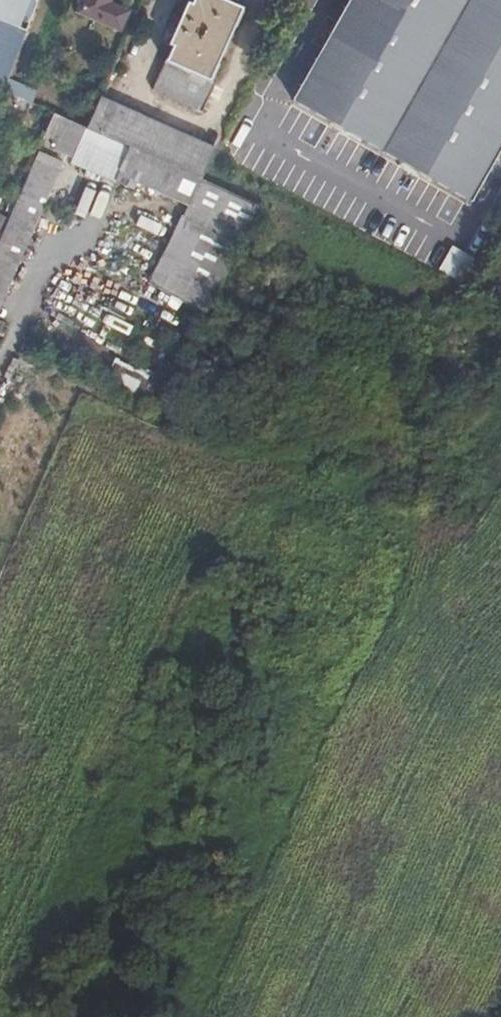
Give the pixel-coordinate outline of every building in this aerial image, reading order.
[(6,22),(26,29),(37,0),(0,0),(0,20),(6,22)] [(78,15),(120,33),(126,16),(109,8),(112,0),(84,0),(78,15)] [(210,0),(192,0),(188,7),(185,6),(177,22),(170,18),(164,33),(170,36),(164,48),(168,50),(162,62),(160,61),(147,90),(197,114),(210,86),(205,83),(239,14),(210,0)] [(299,97),(475,200),(500,155),(500,0),(354,0),(299,97)] [(216,153),(98,101),(87,126),(203,176),(216,153)] [(0,236),(0,322),(58,160),(30,150),(0,236)] [(477,255),(456,244),(444,265),(464,276),(477,255)]
